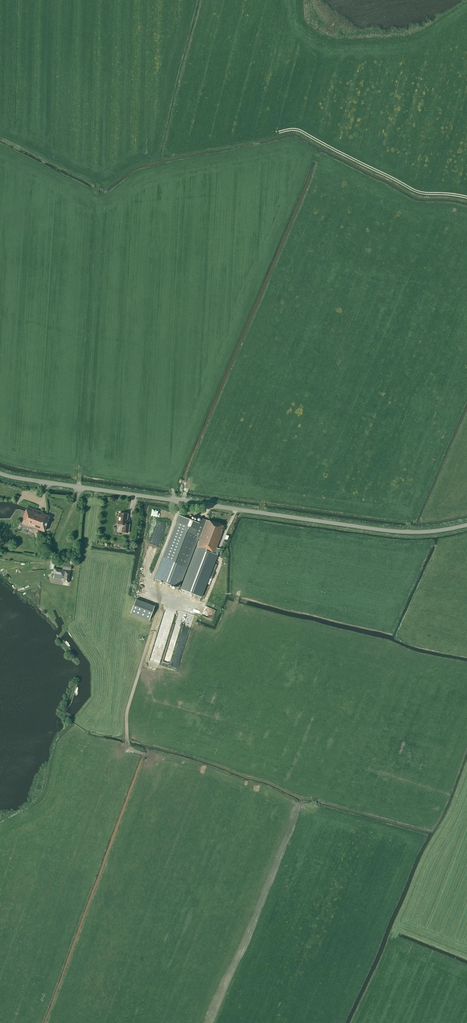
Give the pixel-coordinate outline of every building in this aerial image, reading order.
[(24,518),(22,523),(29,526),(29,525),(39,529),(39,530),(44,531),(49,516),(43,514),(43,512),(27,507),(23,518),(24,518)] [(121,532),(128,533),(129,524),(126,524),(127,514),(119,513),(117,524),(122,525),(121,532)] [(219,532),(222,526),(207,520),(197,516),(196,519),(200,521),(199,523),(179,515),(177,522),(155,579),(204,598),(218,562),(205,557),(207,551),(212,552),(215,553),(217,548),(214,547),(220,532),(219,532)] [(62,578),(63,579),(64,571),(54,569),(53,578),(61,579),(62,578)] [(154,606),(136,599),(130,613),(149,620),(154,606)]
